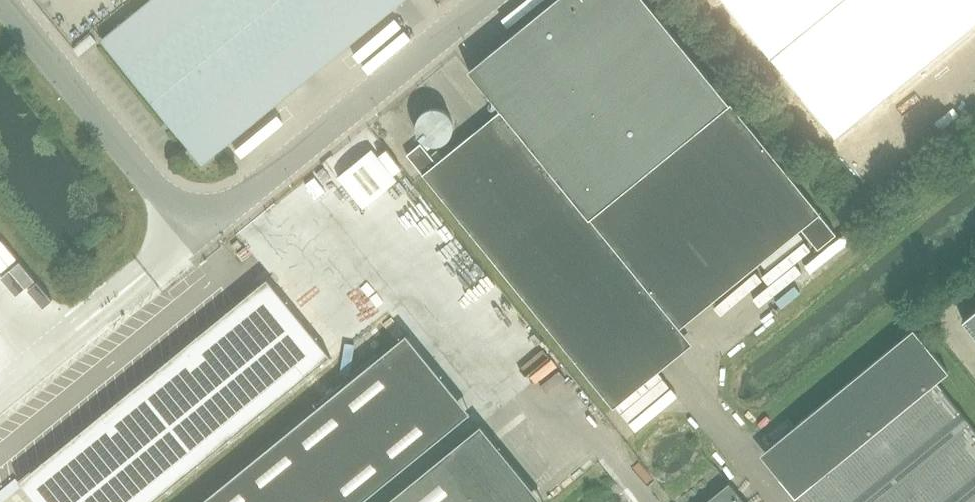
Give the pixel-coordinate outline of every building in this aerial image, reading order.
[(102,39),(202,162),(402,0),(149,0),(102,39)] [(502,109),(437,162),(420,141),(406,153),(423,173),(601,391),(679,327),(802,228),(818,248),(837,233),(647,0),(636,0),(615,17),(601,0),(554,0),(469,69),(502,109)] [(835,137),(974,23),(974,0),(724,0),(835,137)] [(397,180),(372,148),(338,176),(363,207),(397,180)] [(18,259),(10,266),(28,286),(35,280),(18,259)] [(19,287),(10,274),(0,280),(0,299),(19,287)] [(321,363),(330,355),(267,277),(258,285),(18,479),(37,501),(150,501),(321,363)] [(974,334),(974,306),(961,318),(974,334)] [(57,309),(48,315),(57,327),(66,320),(57,309)] [(935,381),(948,370),(912,327),(773,442),(774,443),(802,420),(836,462),(795,496),(799,501),(974,501),(974,429),(935,381)] [(470,412),(406,333),(199,501),(359,501),(470,412)] [(385,501),(544,501),(480,424),(385,501)] [(728,482),(704,501),(745,501),(728,482)]
